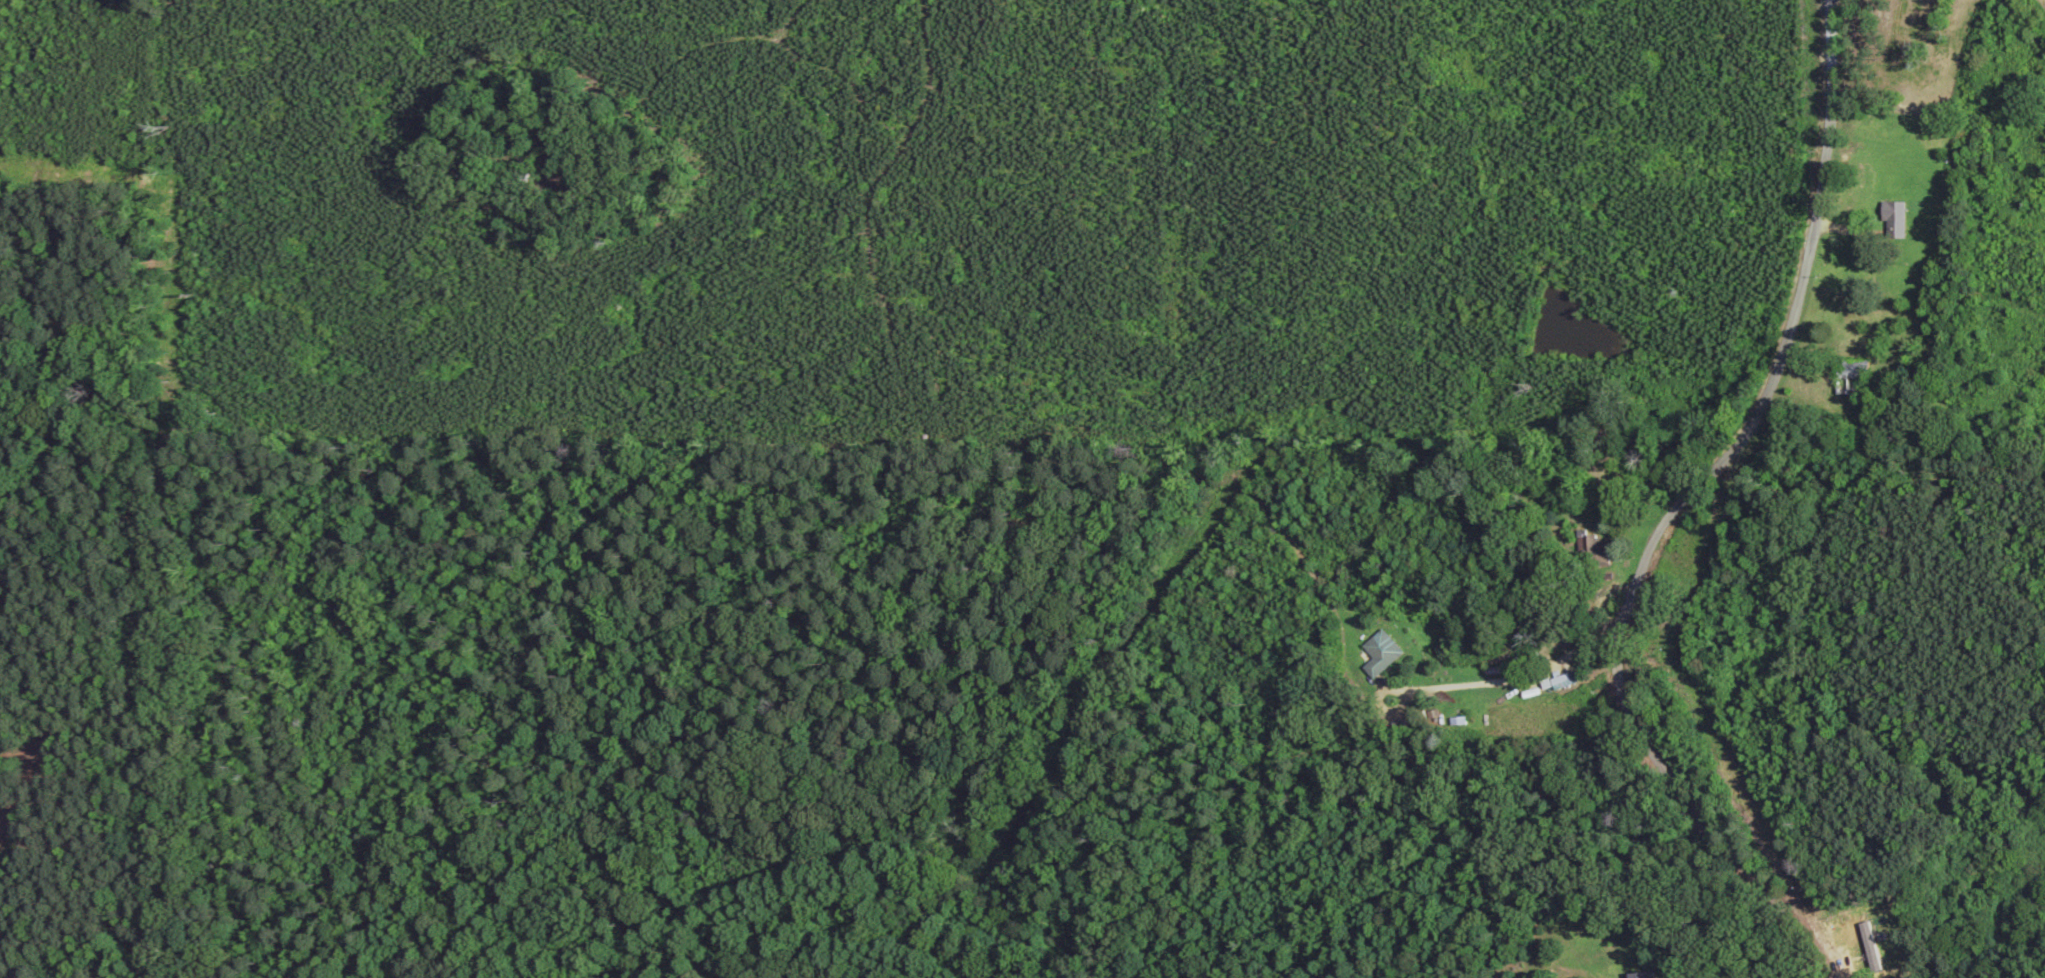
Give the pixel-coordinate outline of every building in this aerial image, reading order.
[(1899,205),(1879,205),(1879,220),(1885,220),(1885,232),(1899,232),(1899,205)] [(1854,396),(1854,381),(1865,381),(1865,361),(1835,361),(1835,396),(1854,396)] [(1358,643),(1367,672),(1396,663),(1387,634),(1358,643)] [(1568,685),(1565,674),(1538,682),(1541,693),(1568,685)]
